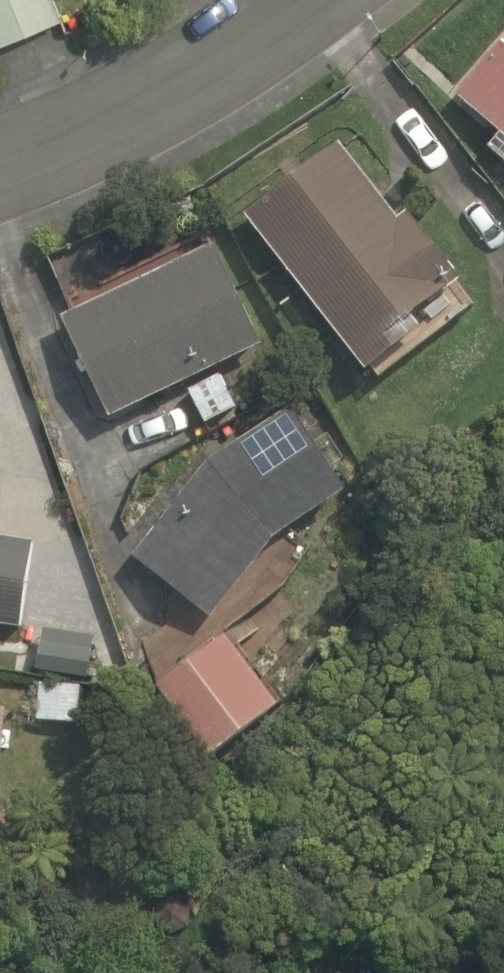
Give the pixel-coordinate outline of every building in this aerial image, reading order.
[(61,17),(54,0),(0,0),(0,43),(61,17)] [(450,94),(497,133),(486,147),(503,163),(503,34),(450,94)] [(338,138),(243,209),(363,367),(421,324),(411,311),(460,275),(407,207),(397,215),(338,138)] [(110,416),(260,341),(212,241),(61,316),(110,416)] [(237,406),(219,372),(187,388),(205,422),(237,406)] [(271,534),(343,486),(291,404),(209,458),(132,555),(209,617),(271,534)] [(32,540),(0,535),(0,623),(20,625),(32,540)] [(94,636),(44,627),(37,667),(87,676),(94,636)] [(277,702),(225,631),(156,684),(208,755),(277,702)] [(63,720),(65,683),(39,681),(36,718),(63,720)]
